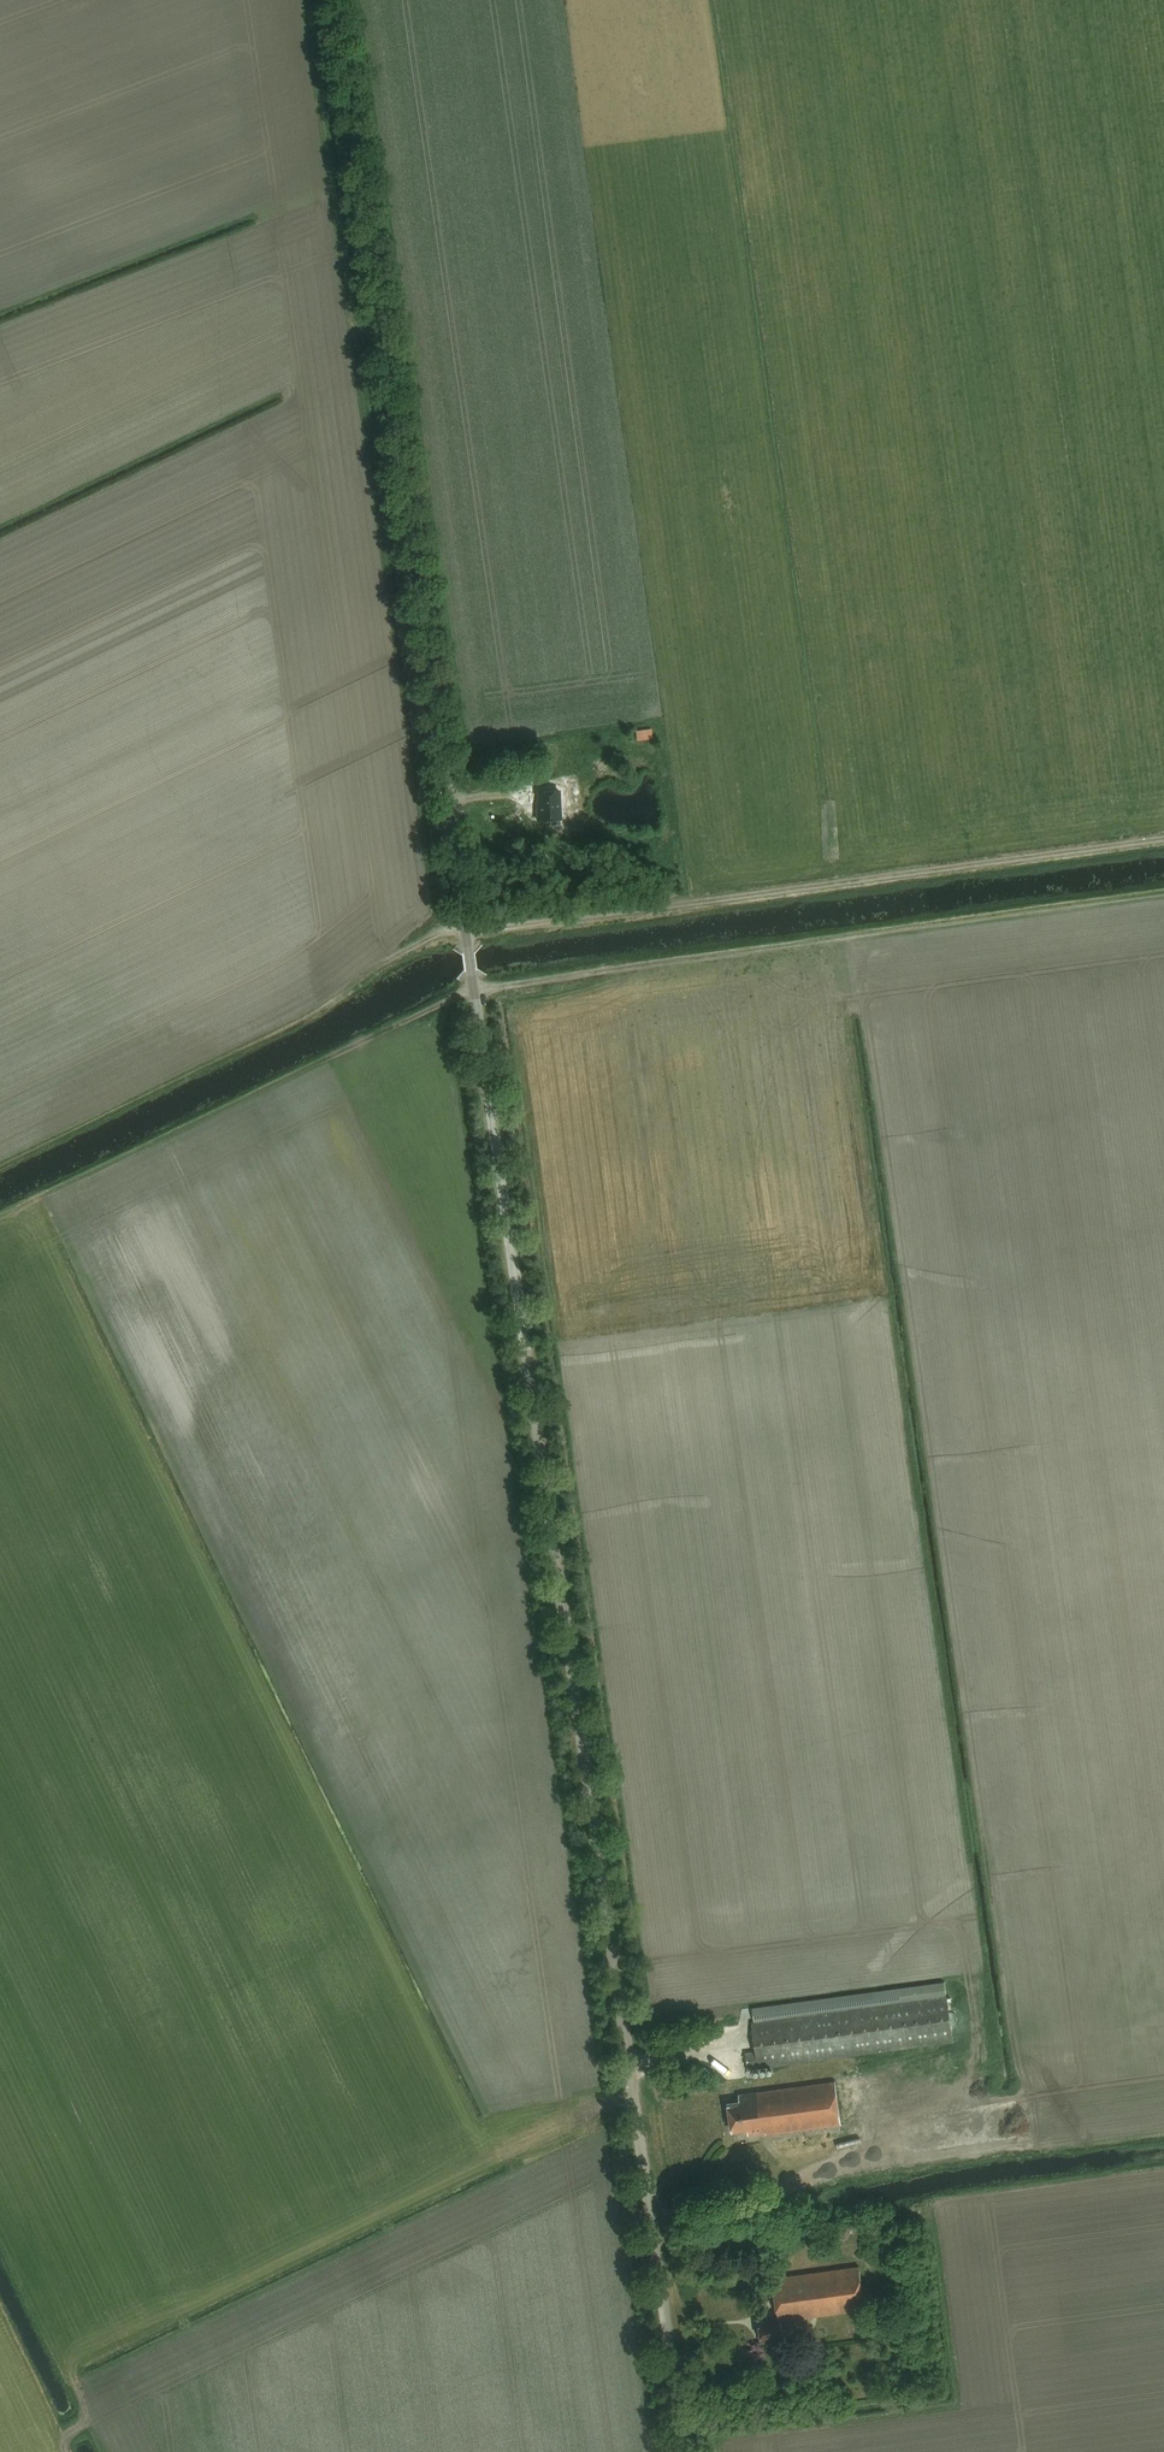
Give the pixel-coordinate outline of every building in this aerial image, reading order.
[(638,730),(639,741),(656,738),(654,727),(638,730)] [(559,792),(539,792),(539,810),(537,810),(537,821),(560,820),(559,792)] [(947,1997),(751,2023),(755,2051),(745,2053),(747,2071),(953,2043),(947,1997)] [(741,2103),(729,2104),(733,2133),(749,2131),(750,2136),(766,2134),(766,2136),(841,2126),(835,2082),(740,2094),(741,2103)] [(778,2318),(771,2319),(771,2321),(759,2323),(762,2344),(782,2341),(781,2333),(783,2333),(782,2321),(864,2310),(859,2268),(773,2279),(778,2318)]
